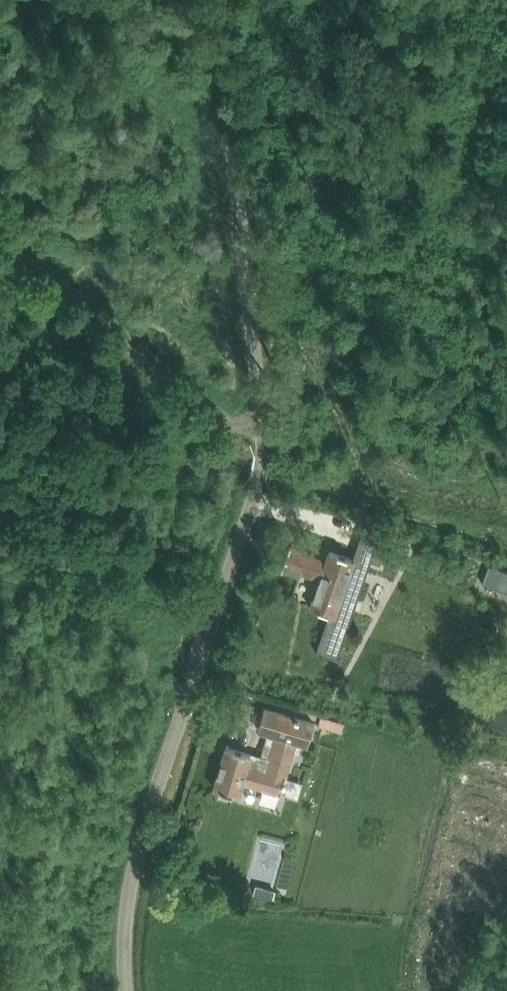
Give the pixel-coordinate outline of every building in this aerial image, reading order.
[(289,547),(281,571),(282,571),(282,570),(298,575),(300,571),(320,578),(310,607),(328,613),(322,633),(315,652),(337,659),(341,646),(337,645),(366,559),(370,560),(380,563),(390,533),(364,524),(362,529),(352,558),(349,557),(330,551),(326,562),(305,554),(306,553),(289,547)] [(488,565),(483,584),(506,592),(506,572),(488,565)] [(226,747),(214,788),(233,794),(239,796),(243,784),(280,794),(282,786),(284,786),(286,779),(297,740),(305,742),(309,730),(311,730),(313,722),(264,707),(258,729),(269,732),(261,759),(249,756),(250,754),(226,747)] [(321,717),(318,725),(342,732),(344,724),(321,717)] [(267,888),(265,897),(273,899),(275,890),(267,888)]
